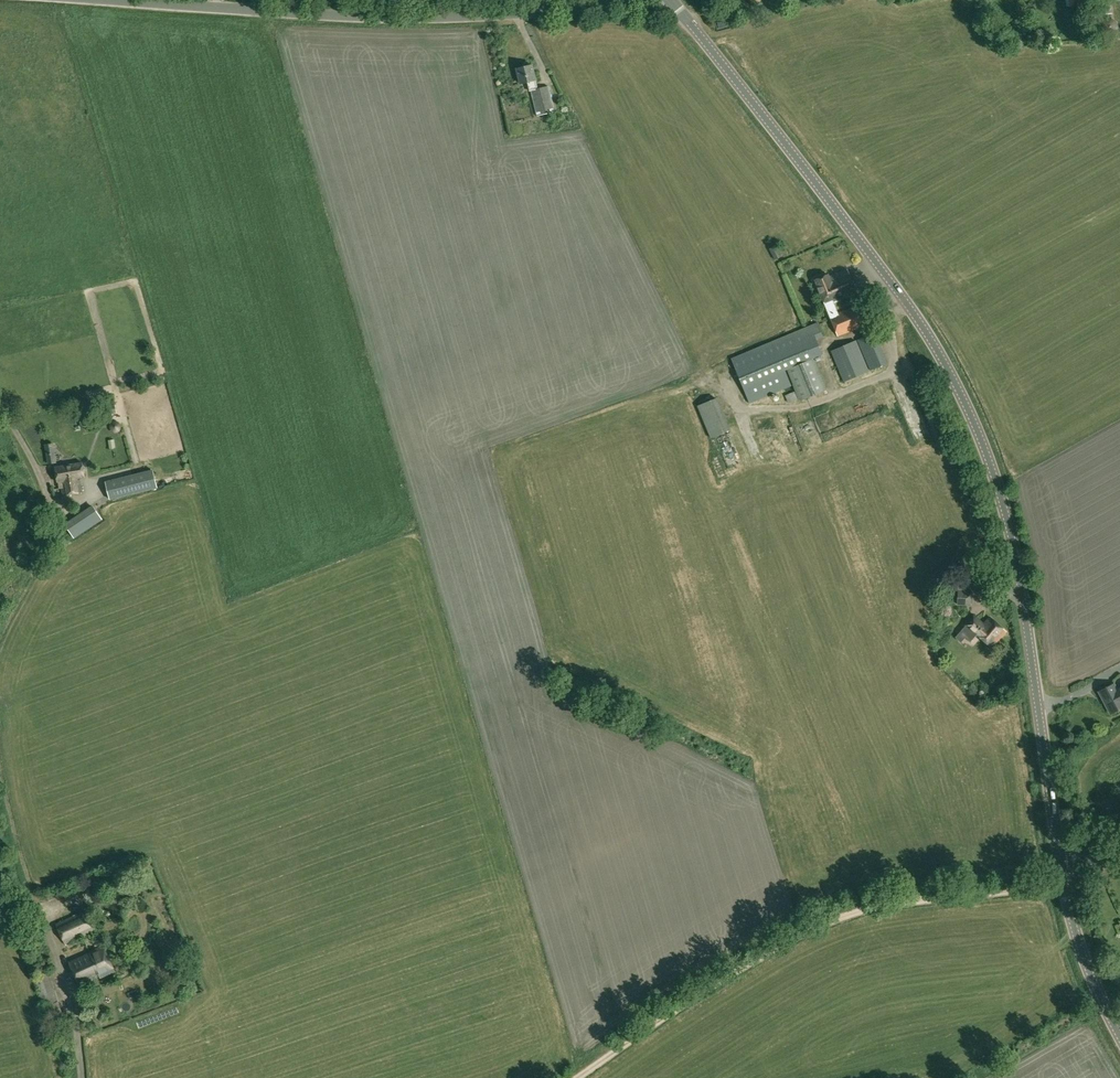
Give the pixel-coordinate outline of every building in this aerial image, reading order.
[(1103,25),(1103,26),(1103,27),(1103,28),(1104,29),(1104,30),(1105,31),(1105,32),(1106,32),(1107,33),(1108,33),(1109,33),(1110,34),(1111,34),(1113,33),(1114,32),(1115,31),(1116,31),(1116,30),(1117,29),(1117,28),(1117,27),(1117,26),(1117,25),(1117,24),(1116,23),(1115,22),(1115,21),(1114,20),(1113,20),(1112,20),(1110,19),(1109,20),(1108,20),(1107,20),(1106,21),(1105,22),(1104,23),(1104,24),(1103,24),(1103,25)] [(554,112),(548,86),(538,88),(535,80),(536,80),(532,65),(517,69),(520,84),(527,82),(530,91),(531,91),(537,116),(554,112)] [(782,256),(777,245),(770,249),(775,260),(782,256)] [(838,336),(869,323),(861,303),(838,313),(834,303),(857,294),(847,269),(829,277),(828,274),(814,279),(838,336)] [(789,403),(799,398),(800,400),(828,389),(814,358),(822,354),(815,339),(823,336),(817,322),(731,358),(750,403),(791,385),(785,369),(786,369),(796,391),(786,395),(789,403)] [(887,362),(874,332),(831,351),(844,381),(887,362)] [(99,415),(117,411),(114,396),(106,397),(107,401),(97,402),(99,415)] [(847,422),(853,415),(848,410),(842,417),(847,422)] [(122,425),(122,424),(121,424),(121,423),(121,422),(120,422),(119,421),(118,421),(117,420),(115,420),(115,421),(114,421),(113,421),(112,422),(111,423),(111,424),(110,425),(110,426),(110,427),(110,428),(111,428),(111,429),(111,430),(112,430),(112,431),(113,431),(113,432),(114,432),(115,432),(117,432),(118,432),(119,432),(120,431),(121,430),(121,429),(122,428),(122,427),(122,426),(122,425)] [(739,446),(726,451),(730,460),(742,456),(739,446)] [(49,463),(57,462),(55,452),(47,453),(49,463)] [(55,489),(59,488),(60,489),(62,488),(63,495),(83,492),(80,478),(85,477),(82,462),(55,467),(57,478),(53,478),(55,489)] [(157,487),(153,470),(107,481),(111,499),(157,487)] [(105,495),(76,515),(70,519),(76,528),(112,504),(105,495)] [(958,584),(958,590),(957,604),(971,605),(972,591),(970,590),(970,585),(958,584)] [(992,648),(1006,631),(990,617),(984,624),(973,615),(964,625),(961,628),(966,632),(969,629),(975,633),(992,648)] [(1116,689),(1113,684),(1099,691),(1111,713),(1119,708),(1119,687),(1116,689)] [(96,930),(87,910),(56,924),(65,944),(96,930)] [(28,950),(41,945),(38,936),(24,942),(28,950)] [(115,971),(103,946),(69,961),(80,985),(99,976),(100,978),(115,971)]
